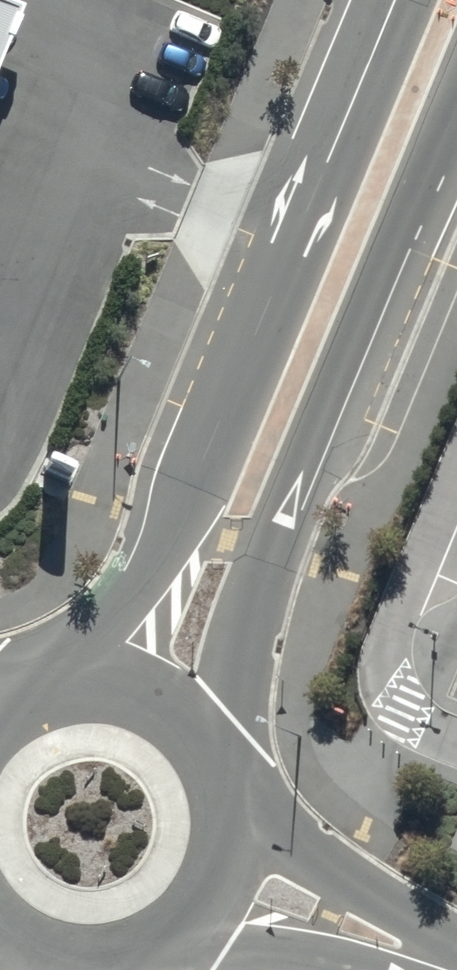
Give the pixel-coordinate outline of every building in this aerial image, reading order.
[(26,10),(3,0),(0,0),(0,71),(26,10)]
